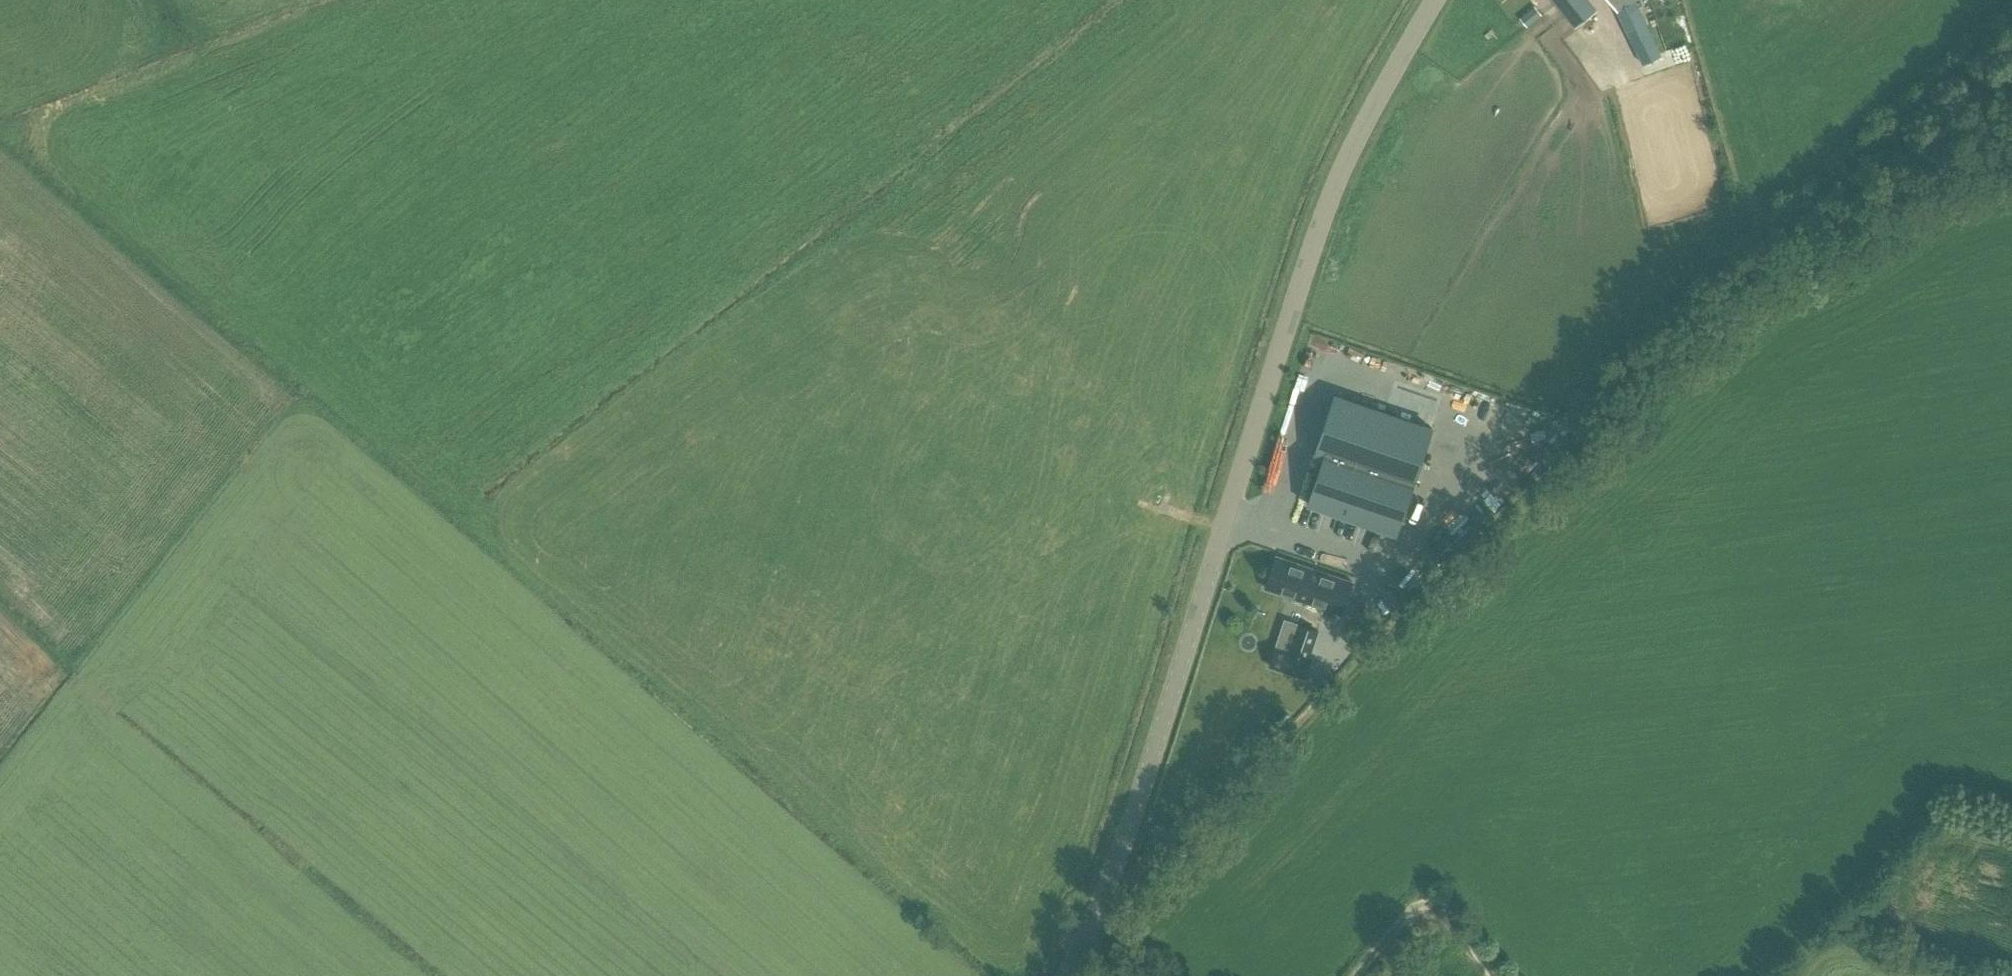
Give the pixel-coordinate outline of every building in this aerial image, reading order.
[(1588,0),(1556,0),(1579,28),(1598,12),(1588,0)] [(1617,10),(1633,0),(1609,0),(1617,10)] [(1662,54),(1635,0),(1633,0),(1617,10),(1617,11),(1643,63),(1662,54)] [(1524,15),(1531,23),(1542,15),(1535,6),(1524,15)] [(1362,430),(1348,467),(1398,485),(1429,399),(1370,378),(1352,427),(1362,430)] [(1399,523),(1415,538),(1490,457),(1474,442),(1399,523)] [(1353,581),(1278,555),(1267,588),(1294,597),(1342,613),(1353,581)] [(1320,635),(1301,629),(1288,663),(1307,669),(1320,635)]
